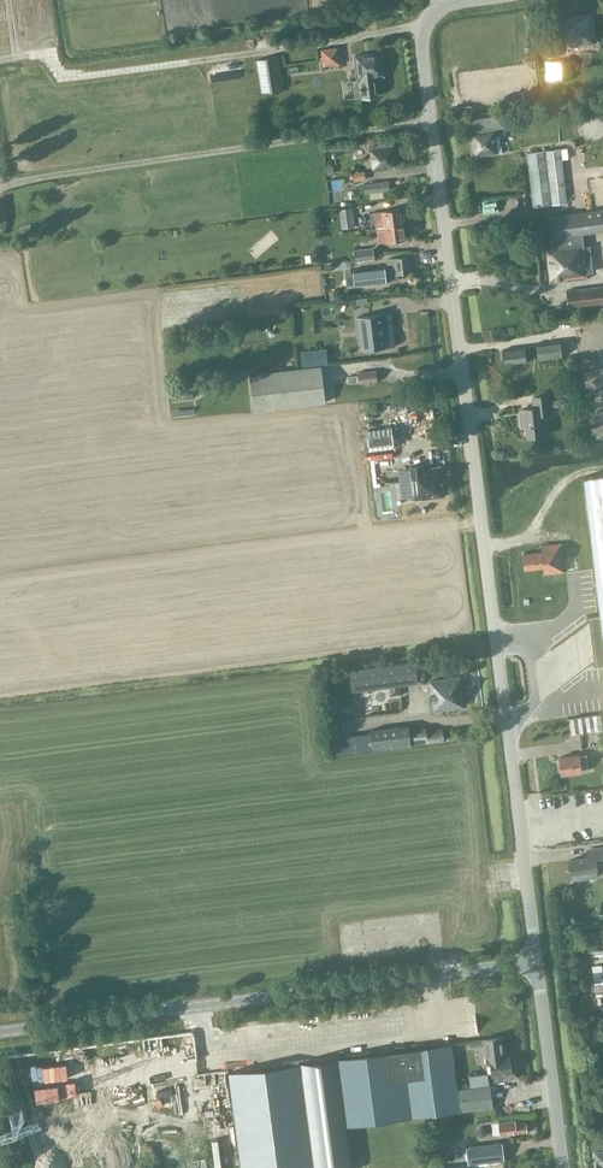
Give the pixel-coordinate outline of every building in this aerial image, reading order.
[(593,14),(570,17),(563,18),(567,48),(587,45),(587,44),(595,42),(593,14)] [(321,49),(322,53),(323,66),(340,64),(338,47),(321,49)] [(361,89),(362,89),(363,98),(377,96),(375,77),(384,76),(381,52),(354,56),(357,79),(361,79),(362,87),(360,87),(361,89)] [(256,60),(261,93),(283,89),(277,56),(256,60)] [(552,63),(553,79),(571,78),(569,62),(552,63)] [(554,104),(564,103),(563,95),(553,95),(554,104)] [(468,121),(473,157),(498,154),(496,136),(494,136),(493,130),(504,128),(502,116),(468,121)] [(369,147),(371,162),(372,162),(373,169),(395,166),(392,144),(369,147)] [(343,146),(344,154),(352,153),(351,145),(343,146)] [(542,205),(567,202),(560,148),(535,151),(542,205)] [(364,172),(353,173),(354,180),(365,179),(364,172)] [(363,184),(365,193),(389,190),(388,181),(363,184)] [(339,210),(341,229),(354,227),(352,208),(339,210)] [(376,222),(377,227),(403,224),(401,209),(375,212),(369,213),(370,223),(376,222)] [(547,218),(551,248),(545,248),(549,283),(586,279),(581,234),(602,232),(602,211),(547,218)] [(403,224),(377,227),(378,242),(405,239),(403,224)] [(373,249),(354,251),(355,261),(374,259),(373,249)] [(388,273),(385,273),(386,283),(398,282),(397,274),(409,272),(407,258),(386,260),(388,273)] [(353,271),(355,287),(386,283),(385,273),(384,267),(353,271)] [(567,291),(569,309),(602,305),(602,286),(567,291)] [(336,291),(329,292),(330,300),(337,300),(336,291)] [(390,313),(357,317),(361,350),(395,346),(390,313)] [(559,340),(536,343),(538,359),(561,357),(559,340)] [(503,350),(504,364),(530,361),(528,347),(503,350)] [(323,403),(319,368),(249,375),(253,410),(323,403)] [(376,382),(375,371),(357,373),(358,384),(376,382)] [(534,408),(520,410),(521,419),(525,419),(527,437),(546,435),(543,416),(551,415),(550,409),(567,407),(566,399),(559,399),(549,401),(549,395),(537,396),(533,397),(534,408)] [(398,413),(400,430),(434,425),(430,401),(405,404),(406,412),(398,413)] [(391,428),(367,431),(369,451),(394,447),(391,428)] [(438,467),(422,469),(422,465),(409,467),(413,499),(421,498),(422,500),(442,497),(443,497),(443,496),(439,468),(439,466),(438,467)] [(599,629),(602,658),(602,475),(580,478),(599,629)] [(559,544),(540,546),(540,552),(523,554),(525,570),(542,568),(543,574),(564,572),(561,551),(560,551),(559,544)] [(349,670),(352,692),(418,684),(415,662),(349,670)] [(429,682),(432,702),(433,702),(435,711),(463,707),(459,678),(429,682)] [(326,713),(337,712),(335,695),(324,696),(326,713)] [(601,714),(569,718),(571,733),(602,728),(601,714)] [(442,731),(427,733),(426,727),(409,729),(409,726),(372,730),(372,732),(336,736),(338,755),(411,747),(411,745),(444,741),(442,731)] [(558,758),(560,775),(581,772),(580,766),(587,766),(586,755),(558,758)] [(568,861),(571,879),(584,878),(587,878),(588,880),(590,881),(593,881),(594,879),(595,877),(596,877),(595,863),(602,862),(602,849),(587,851),(587,858),(568,861)] [(490,1063),(492,1074),(494,1074),(494,1081),(509,1079),(511,1079),(513,1077),(514,1075),(516,1072),(515,1068),(512,1069),(510,1052),(506,1053),(504,1035),(483,1037),(486,1064),(490,1063)] [(451,1044),(403,1051),(412,1117),(459,1110),(458,1100),(457,1092),(452,1056),(451,1044)] [(403,1051),(229,1074),(241,1167),(352,1167),(346,1126),(412,1117),(403,1051)] [(459,1091),(457,1092),(458,1100),(460,1100),(461,1110),(492,1106),(488,1072),(469,1074),(471,1087),(458,1089),(459,1091)] [(515,1119),(498,1121),(498,1124),(500,1135),(527,1132),(526,1121),(515,1122),(515,1119)] [(479,1128),(477,1131),(477,1134),(480,1137),(484,1136),(486,1133),(485,1130),(483,1127),(479,1128)] [(505,1143),(466,1147),(468,1165),(506,1160),(505,1143)]
